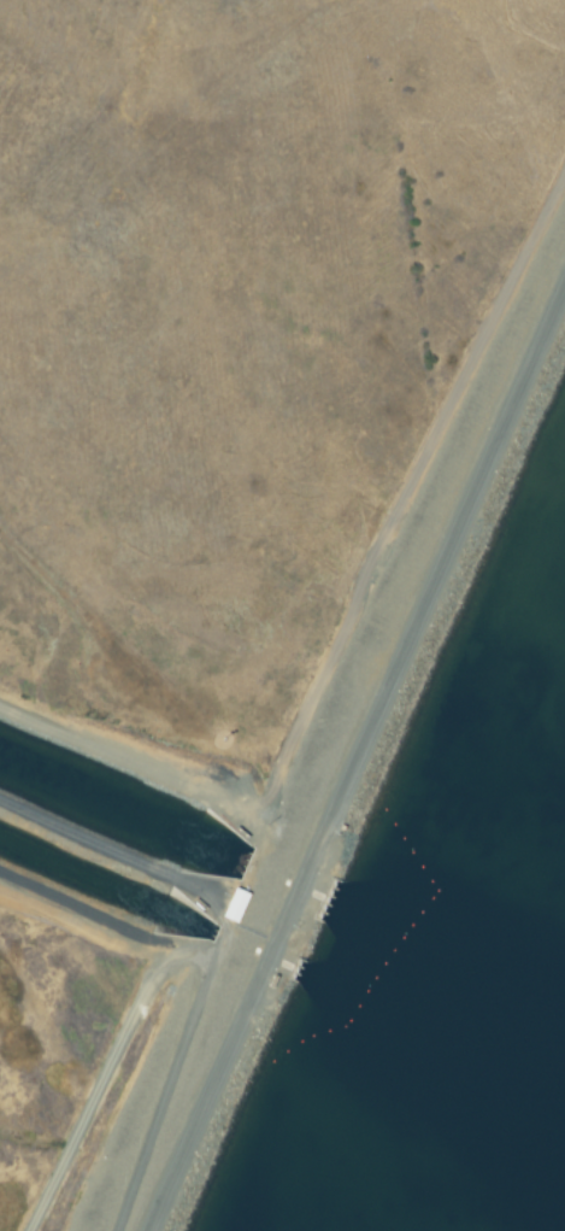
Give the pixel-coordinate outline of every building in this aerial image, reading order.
[(224,916),(239,922),(252,893),(237,887),(224,916)]
